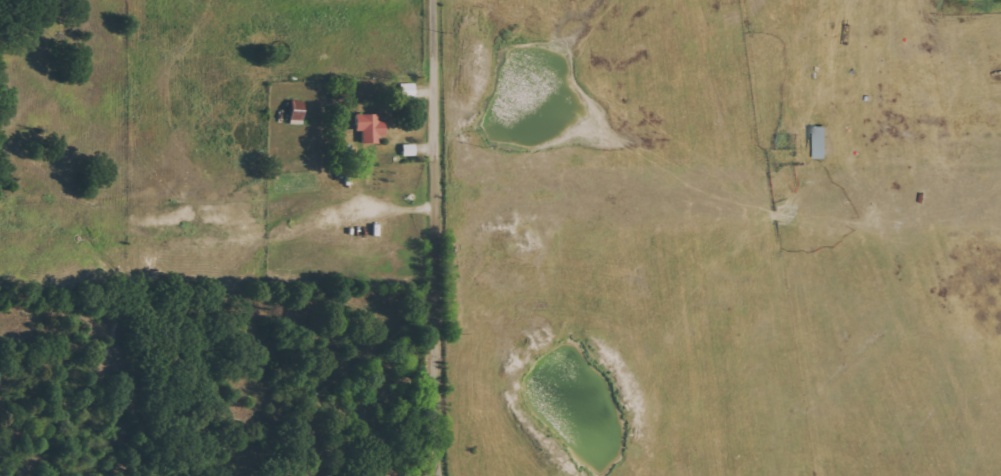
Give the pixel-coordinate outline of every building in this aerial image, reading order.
[(304,101),(292,101),(292,121),(304,121),(304,101)] [(380,115),(356,115),(356,132),(364,132),(364,144),(380,144),(380,137),(386,137),(386,122),(380,122),(380,115)] [(829,160),(828,127),(815,127),(816,160),(829,160)] [(404,145),(404,157),(417,156),(416,145),(404,145)]
